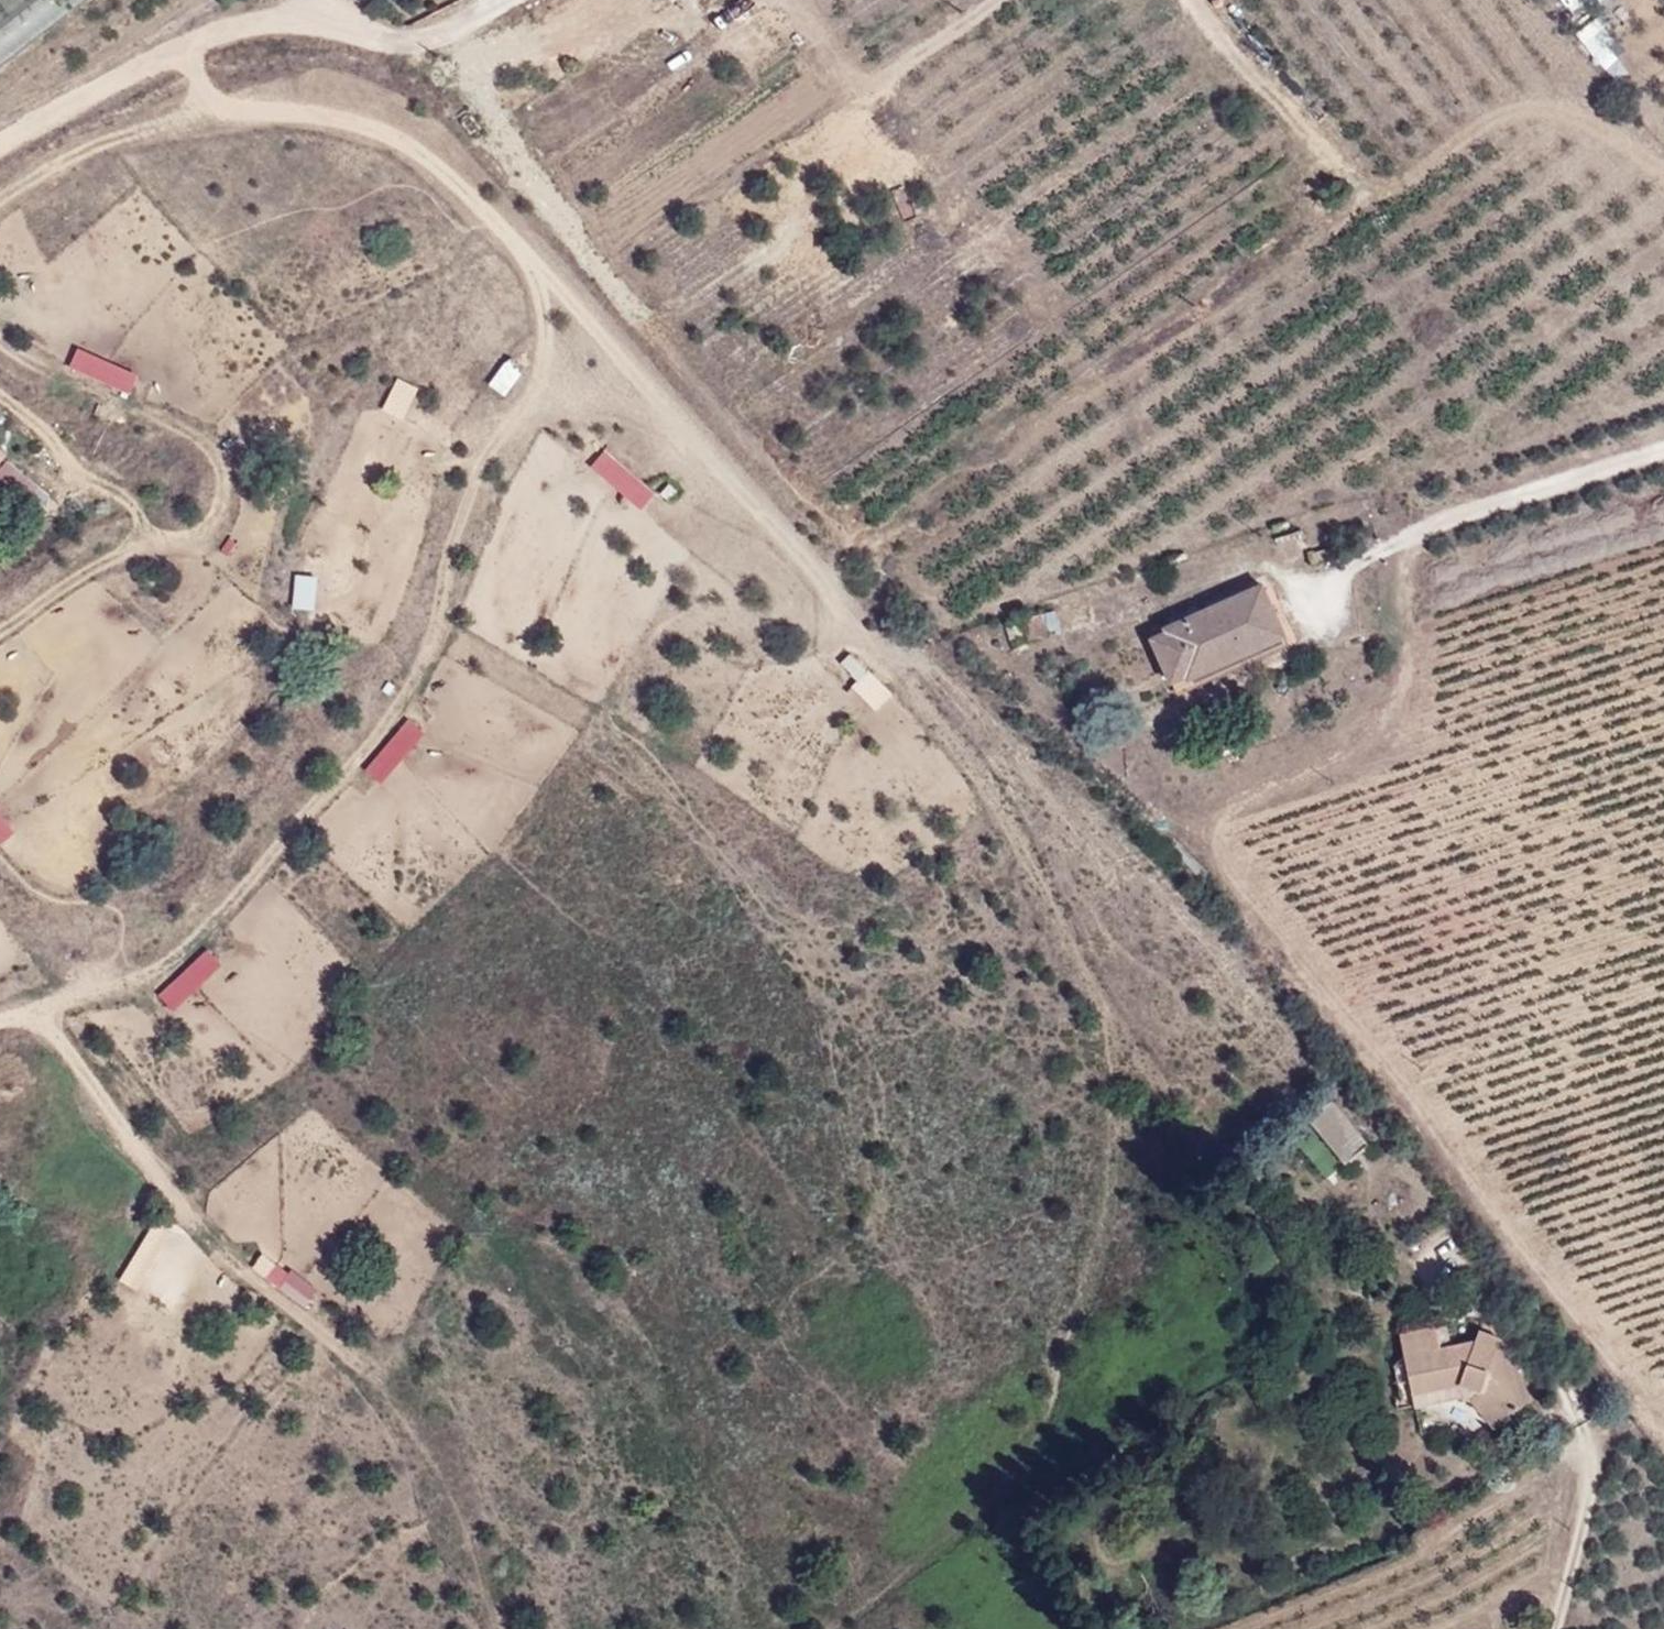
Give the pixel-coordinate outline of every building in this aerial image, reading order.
[(26,44),(13,27),(0,38),(0,65),(26,44)] [(73,368),(134,395),(143,375),(82,348),(73,368)] [(390,411),(408,415),(416,384),(398,380),(390,411)] [(595,466),(644,508),(659,492),(610,449),(595,466)] [(1285,634),(1263,584),(1165,627),(1166,632),(1152,638),(1171,680),(1185,674),(1188,679),(1285,634)] [(412,717),(368,770),(386,785),(430,732),(412,717)] [(1,846),(18,834),(0,808),(0,845),(1,846)] [(176,1011),(227,966),(212,949),(161,994),(176,1011)] [(1371,1141),(1335,1097),(1310,1118),(1345,1163),(1371,1141)] [(312,1303),(321,1288),(280,1265),(271,1280),(312,1303)] [(1412,1394),(1459,1383),(1483,1391),(1506,1421),(1542,1389),(1501,1336),(1496,1347),(1476,1339),(1443,1347),(1438,1325),(1400,1333),(1412,1394)] [(1479,1329),(1476,1339),(1496,1347),(1501,1336),(1479,1329)] [(1299,1368),(1311,1359),(1302,1346),(1289,1354),(1299,1368)] [(1483,1391),(1459,1383),(1496,1428),(1506,1421),(1483,1391)]
